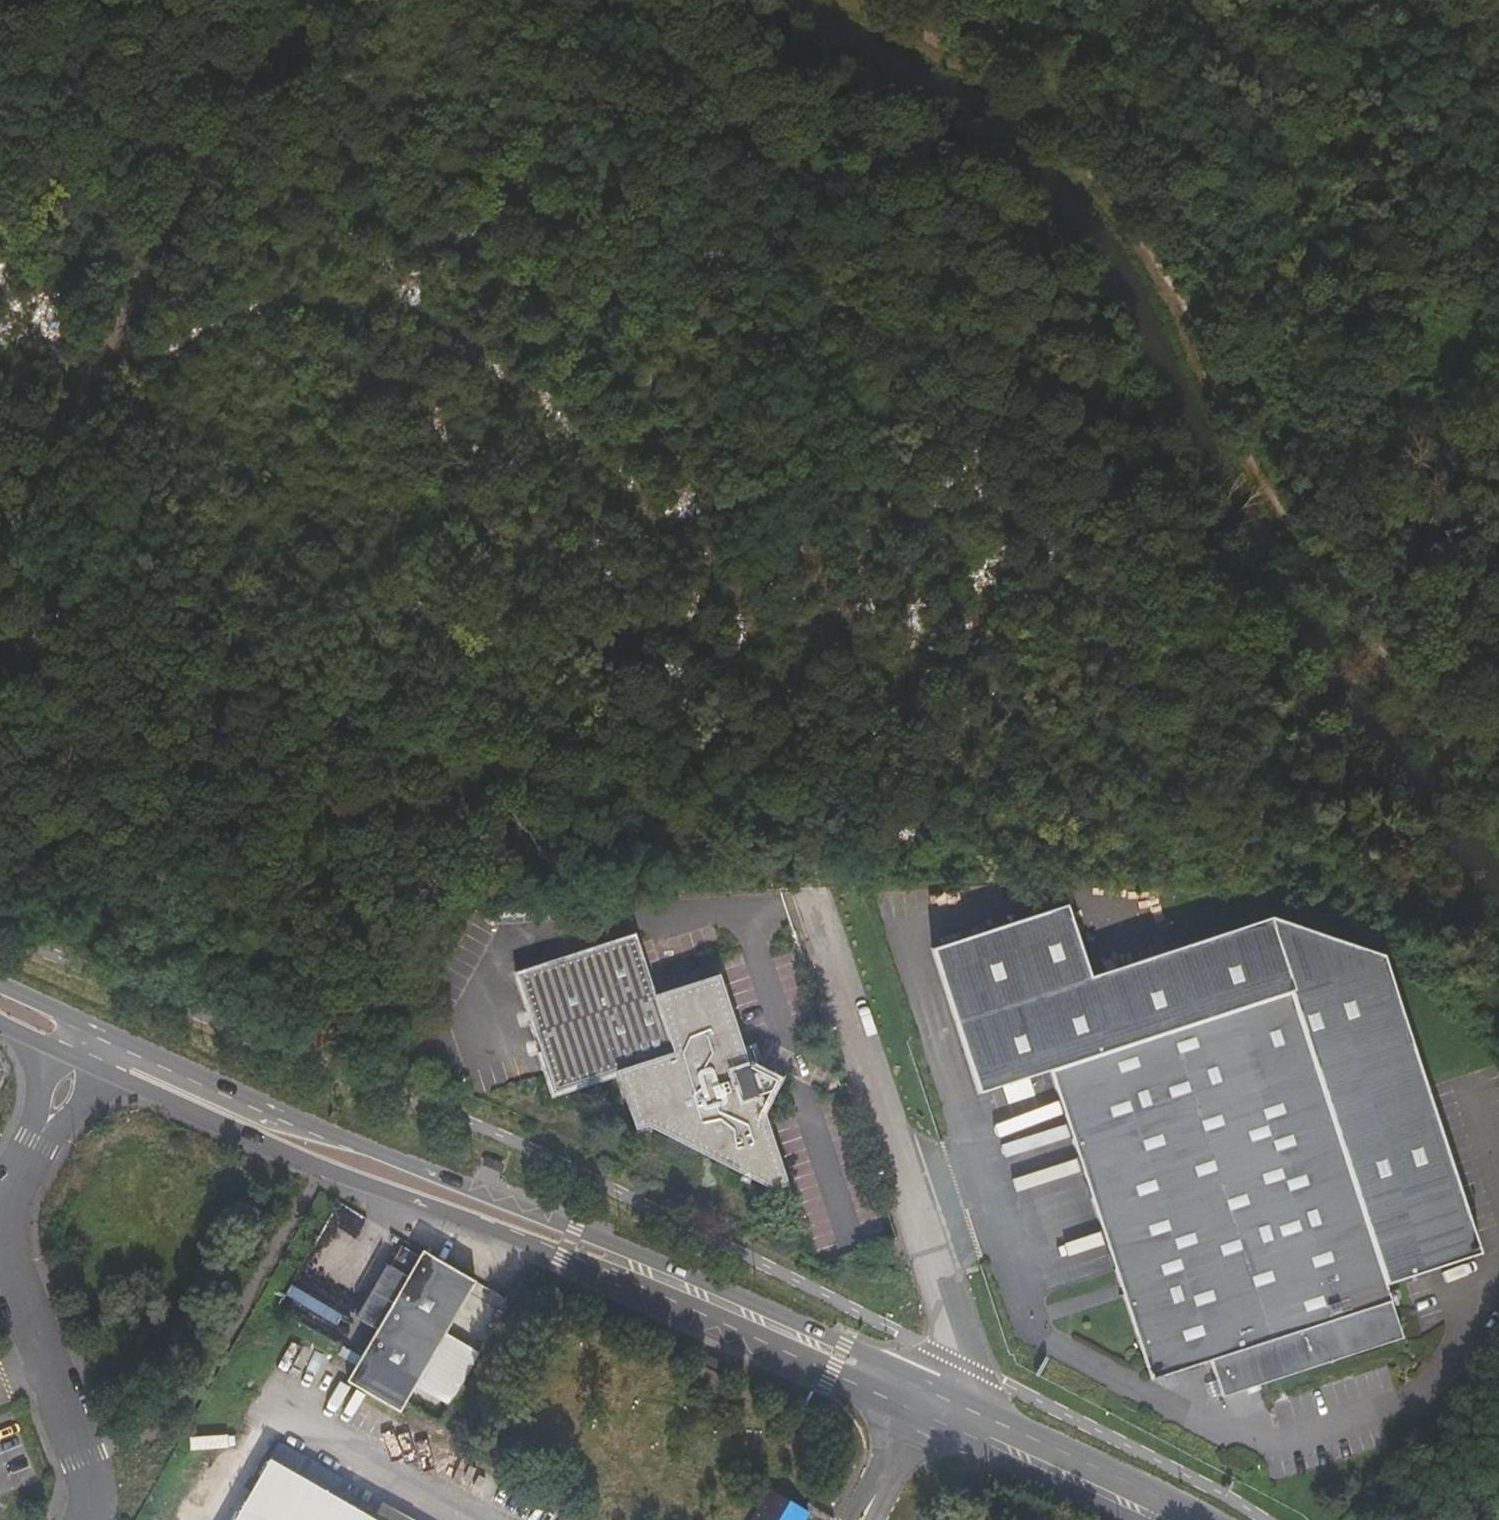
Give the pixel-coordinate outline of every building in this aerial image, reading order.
[(1072,903),(936,948),(982,1092),(1054,1068),(1157,1380),(1216,1361),(1228,1398),(1411,1339),(1406,1324),(1390,1284),(1479,1255),(1388,958),(1273,917),(1095,973),(1072,903)] [(637,931),(518,971),(556,1089),(621,1070),(639,1125),(651,1123),(779,1189),(788,1185),(720,975),(657,994),(637,931)] [(419,1252),(345,1385),(399,1415),(474,1284),(419,1252)] [(304,1474),(278,1458),(243,1519),(345,1519),(326,1509),(294,1491),(304,1474)] [(336,1491),(304,1474),(294,1491),(326,1509),(336,1491)]
